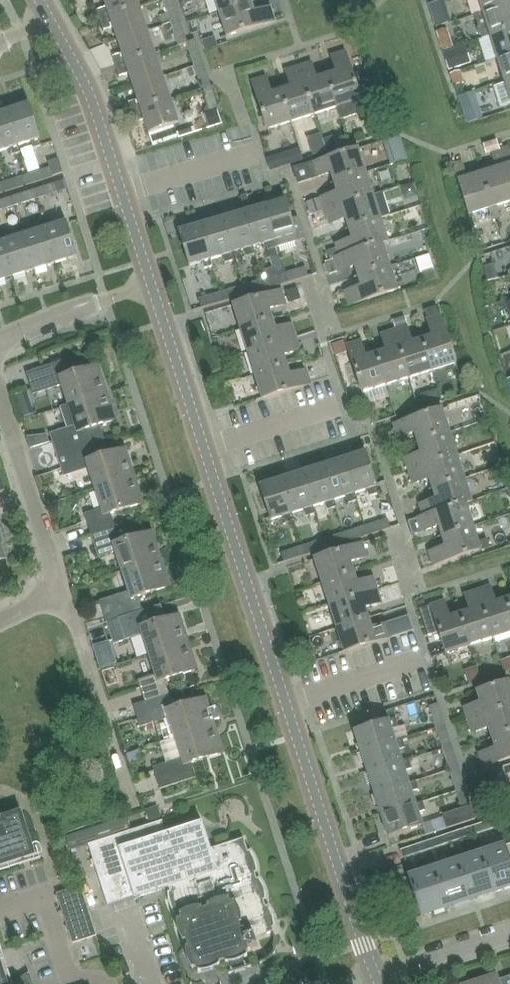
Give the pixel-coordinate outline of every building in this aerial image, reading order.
[(100,22),(140,9),(137,0),(104,0),(107,9),(96,12),(100,22)] [(180,22),(173,0),(167,0),(163,1),(171,24),(180,22)] [(218,16),(251,5),(250,0),(213,0),(218,16)] [(509,5),(509,0),(478,0),(482,14),(509,5)] [(254,15),(251,5),(218,16),(225,39),(275,23),(270,10),(254,15)] [(509,31),(509,5),(482,14),(490,37),(509,31)] [(140,9),(100,22),(103,33),(113,29),(118,42),(147,32),(140,9)] [(187,44),(180,22),(171,24),(179,47),(187,45),(187,44)] [(453,46),(447,29),(436,32),(442,50),(453,46)] [(509,56),(509,31),(490,37),(497,60),(509,56)] [(147,32),(118,42),(122,55),(112,58),(116,68),(155,56),(147,32)] [(195,69),(204,66),(196,41),(187,44),(187,45),(195,69)] [(465,47),(443,54),(449,72),(471,65),(465,47)] [(326,79),(336,110),(359,102),(344,54),(331,58),(337,75),(326,79)] [(155,56),(116,68),(119,78),(129,75),(133,89),(163,79),(155,56)] [(509,81),(509,56),(497,60),(504,82),(509,81)] [(336,110),(326,79),(316,82),(311,65),(297,69),(313,117),(336,110)] [(203,92),(212,89),(204,66),(195,69),(203,92)] [(313,117),(297,69),(285,73),(291,90),(280,94),(290,125),(313,117)] [(455,90),(465,87),(461,71),(450,74),(455,90)] [(163,79),(133,89),(138,101),(128,105),(131,115),(170,102),(163,79)] [(267,132),(290,125),(280,94),(271,96),(265,80),(251,84),(267,132)] [(219,112),(212,89),(203,92),(211,114),(219,112)] [(178,126),(170,102),(131,115),(134,125),(144,122),(153,149),(177,141),(172,128),(178,126)] [(6,113),(17,147),(30,143),(33,150),(41,147),(39,140),(40,140),(29,106),(6,113)] [(219,112),(211,114),(216,129),(224,126),(219,112)] [(17,147),(6,113),(0,115),(0,152),(9,149),(11,157),(19,154),(17,147)] [(509,185),(509,155),(508,148),(499,150),(509,185)] [(509,202),(509,185),(499,150),(490,153),(495,170),(481,175),(495,220),(500,218),(496,207),(509,202)] [(358,151),(294,172),(298,186),(330,176),(333,185),(365,174),(358,151)] [(280,153),(266,157),(270,171),(285,166),(280,153)] [(491,221),(495,220),(481,175),(467,179),(461,163),(452,166),(468,216),(487,210),(491,221)] [(27,176),(30,185),(52,178),(49,169),(27,176)] [(373,198),(366,175),(333,186),(337,196),(321,201),(325,214),(373,198)] [(9,192),(30,185),(27,176),(6,182),(9,192)] [(9,192),(6,182),(0,184),(0,195),(9,192)] [(32,191),(35,200),(57,193),(55,184),(32,191)] [(11,198),(14,207),(35,200),(32,191),(11,198)] [(373,198),(325,214),(329,227),(346,222),(349,231),(381,221),(389,218),(382,195),(373,198)] [(14,207),(11,198),(0,201),(0,211),(14,207)] [(286,202),(264,208),(274,243),(276,250),(289,246),(297,244),(305,242),(299,220),(292,222),(286,202)] [(276,250),(274,243),(264,208),(241,215),(251,250),(266,246),(268,253),(276,250)] [(222,220),(232,255),(244,252),(246,259),(253,257),(251,250),(241,215),(222,220)] [(51,220),(42,223),(56,264),(77,257),(66,223),(53,227),(51,220)] [(234,262),(232,255),(222,220),(201,226),(211,262),(224,258),(226,265),(234,262)] [(381,221),(349,231),(352,242),(336,248),(340,259),(383,246),(389,244),(381,221)] [(213,269),(211,262),(201,226),(178,233),(188,269),(202,265),(204,271),(213,269)] [(30,227),(21,230),(23,236),(34,271),(56,264),(44,230),(32,234),(30,227)] [(8,234),(1,236),(13,278),(34,271),(23,236),(11,240),(8,234)] [(0,236),(0,282),(13,278),(1,236),(0,236)] [(358,280),(390,269),(383,246),(340,259),(334,261),(339,274),(355,269),(358,280)] [(305,268),(283,275),(285,284),(308,277),(305,268)] [(398,292),(390,269),(358,280),(361,289),(345,294),(349,308),(398,292)] [(283,275),(261,281),(264,290),(285,284),(283,275)] [(240,288),(243,297),(264,290),(261,281),(240,288)] [(240,288),(219,294),(221,303),(243,297),(240,288)] [(234,308),(241,332),(272,322),(269,311),(286,306),(282,293),(234,308)] [(221,303),(219,294),(199,300),(202,309),(221,303)] [(422,342),(432,373),(455,366),(440,318),(426,322),(432,339),(422,342)] [(248,355),(297,340),(293,327),(275,332),(272,322),(241,332),(248,355)] [(432,373),(422,342),(412,345),(406,328),(393,332),(409,381),(432,373)] [(376,357),(386,388),(409,381),(393,332),(380,336),(385,353),(376,357)] [(255,379),(287,369),(283,357),(301,351),(297,340),(248,355),(255,379)] [(362,396),(386,388),(376,357),(365,360),(360,343),(347,347),(362,396)] [(68,406),(106,394),(98,367),(66,377),(61,362),(37,370),(25,374),(33,395),(44,392),(62,387),(68,406)] [(287,369),(255,379),(263,402),(311,387),(307,373),(290,378),(287,369)] [(437,390),(417,397),(422,409),(442,403),(437,390)] [(56,457),(105,442),(100,426),(115,421),(106,394),(68,406),(75,427),(50,435),(56,457)] [(416,445),(449,434),(442,411),(393,427),(397,440),(413,435),(416,445)] [(419,455),(404,460),(408,473),(457,457),(450,435),(449,434),(416,445),(419,455)] [(109,455),(105,442),(56,457),(63,478),(89,470),(95,489),(133,477),(124,450),(109,455)] [(344,461),(355,496),(368,492),(370,498),(378,495),(376,489),(377,489),(365,454),(344,461)] [(457,457),(408,473),(412,485),(428,480),(431,491),(464,481),(457,457)] [(357,502),(355,496),(344,461),(324,467),(335,501),(347,498),(349,505),(357,502)] [(337,508),(335,501),(324,467),(302,474),(313,509),(326,505),(328,511),(337,508)] [(315,515),(313,509),(302,474),(281,481),(292,516),(306,511),(308,517),(315,515)] [(91,537),(115,529),(110,515),(142,505),(133,477),(95,489),(102,510),(84,516),(91,537)] [(294,522),(292,516),(281,481),(260,487),(271,522),(283,519),(285,525),(294,522)] [(435,501),(419,506),(423,519),(467,506),(472,505),(464,481),(431,491),(435,501)] [(437,528),(441,540),(474,529),(467,506),(423,519),(417,520),(421,533),(437,528)] [(365,526),(367,534),(390,527),(387,519),(365,526)] [(346,541),(367,534),(365,526),(344,532),(346,541)] [(122,573),(160,561),(151,534),(120,544),(115,529),(91,537),(98,559),(116,554),(122,573)] [(481,552),(474,529),(441,540),(444,549),(428,554),(432,568),(481,552)] [(326,547),(346,541),(344,532),(323,539),(326,547)] [(305,554),(326,547),(323,539),(302,546),(305,554)] [(322,583),(353,573),(350,563),(367,557),(363,545),(314,560),(322,583)] [(284,561),(305,554),(302,546),(281,552),(284,561)] [(105,624),(141,612),(137,598),(169,588),(160,561),(122,573),(129,594),(99,603),(105,624)] [(357,583),(353,573),(322,583),(329,606),(378,590),(373,578),(357,583)] [(506,602),(496,606),(490,588),(477,592),(493,640),(509,634),(509,615),(506,602)] [(382,603),(378,590),(329,606),(337,629),(368,619),(365,608),(382,603)] [(493,640),(477,592),(464,596),(470,613),(460,617),(470,647),(493,640)] [(449,620),(444,603),(419,611),(428,639),(440,635),(447,655),(470,647),(460,617),(449,620)] [(141,612),(105,624),(113,646),(125,642),(143,637),(149,655),(187,643),(178,616),(163,621),(159,607),(141,612)] [(368,619),(337,629),(344,653),(393,637),(405,633),(412,631),(408,617),(371,628),(368,619)] [(137,683),(144,705),(169,697),(164,681),(196,671),(187,643),(149,655),(156,677),(137,683)] [(509,708),(509,686),(509,683),(476,693),(480,704),(464,709),(468,722),(509,708)] [(169,697),(144,705),(133,708),(140,729),(169,719),(175,739),(214,727),(205,700),(174,710),(169,697)] [(429,706),(437,729),(446,726),(438,703),(429,706)] [(468,722),(472,734),(488,728),(491,740),(509,734),(509,708),(468,722)] [(361,754),(396,742),(392,730),(398,727),(396,720),(388,722),(388,721),(354,732),(361,754)] [(437,729),(443,750),(453,747),(446,726),(437,729)] [(223,754),(214,727),(175,739),(182,759),(153,768),(160,790),(196,778),(191,764),(223,754)] [(491,740),(495,750),(479,755),(483,769),(509,760),(509,734),(491,740)] [(403,740),(396,742),(361,754),(368,775),(402,764),(398,751),(406,749),(403,740)] [(443,750),(450,772),(460,768),(453,747),(443,750)] [(368,775),(375,797),(410,786),(406,772),(412,770),(409,761),(402,764),(368,775)] [(450,772),(457,793),(466,790),(460,768),(450,772)] [(382,817),(416,806),(412,793),(419,790),(417,783),(410,786),(375,797),(382,817)] [(462,809),(472,806),(466,790),(457,793),(462,809)] [(423,803),(416,806),(382,817),(389,839),(424,828),(419,814),(426,811),(423,803)] [(476,819),(472,806),(462,809),(443,815),(447,829),(476,819)] [(8,864),(34,855),(21,814),(3,819),(4,822),(0,824),(0,839),(8,864)] [(484,822),(486,830),(499,826),(496,818),(484,822)] [(261,883),(259,880),(257,881),(254,874),(257,874),(257,872),(257,870),(256,867),(255,863),(254,860),(253,858),(252,856),(251,854),(250,852),(248,854),(243,840),(210,851),(201,824),(165,835),(161,821),(110,837),(107,829),(88,834),(108,906),(135,897),(136,900),(137,900),(137,899),(169,888),(167,892),(168,893),(168,897),(169,900),(170,904),(170,906),(171,908),(172,910),(173,912),(176,915),(177,914),(177,917),(181,917),(180,920),(177,921),(177,924),(178,926),(178,929),(179,932),(180,934),(181,937),(182,939),(183,941),(184,943),(186,941),(188,948),(186,948),(186,951),(186,954),(187,957),(188,960),(189,963),(190,965),(192,968),(193,970),(195,969),(198,970),(198,973),(202,973),(205,972),(208,972),(212,970),(214,970),(217,968),(220,966),(219,964),(226,962),(226,964),(229,964),(231,964),(235,975),(236,974),(235,971),(244,969),(245,971),(246,971),(243,960),(245,959),(248,957),(246,955),(248,952),(250,952),(250,950),(258,947),(255,939),(273,934),(272,930),(274,930),(274,927),(274,924),(274,922),(273,919),(273,917),(271,914),(270,911),(268,908),(267,907),(265,909),(263,902),(266,902),(266,900),(266,897),(265,895),(265,893),(264,891),(264,889),(262,886),(261,883)] [(486,830),(484,822),(471,827),(474,834),(486,830)] [(459,831),(462,838),(474,834),(471,827),(459,831)] [(450,842),(462,838),(459,831),(447,835),(450,842)] [(435,839),(438,846),(450,842),(447,835),(435,839)] [(8,864),(0,839),(0,866),(8,864)] [(426,850),(438,846),(435,839),(423,843),(426,850)] [(412,846),(414,854),(426,850),(423,843),(412,846)] [(403,858),(414,854),(412,846),(400,850),(403,858)] [(509,860),(509,847),(505,849),(504,847),(481,855),(493,894),(509,888),(509,863),(509,860)] [(493,894),(481,855),(457,863),(470,902),(493,894)] [(433,871),(446,910),(470,902),(457,863),(433,871)] [(422,918),(446,910),(433,871),(409,879),(422,918)] [(73,943),(97,936),(81,887),(57,894),(73,943)] [(471,983),(509,983),(509,977),(499,981),(497,975),(471,983)]
